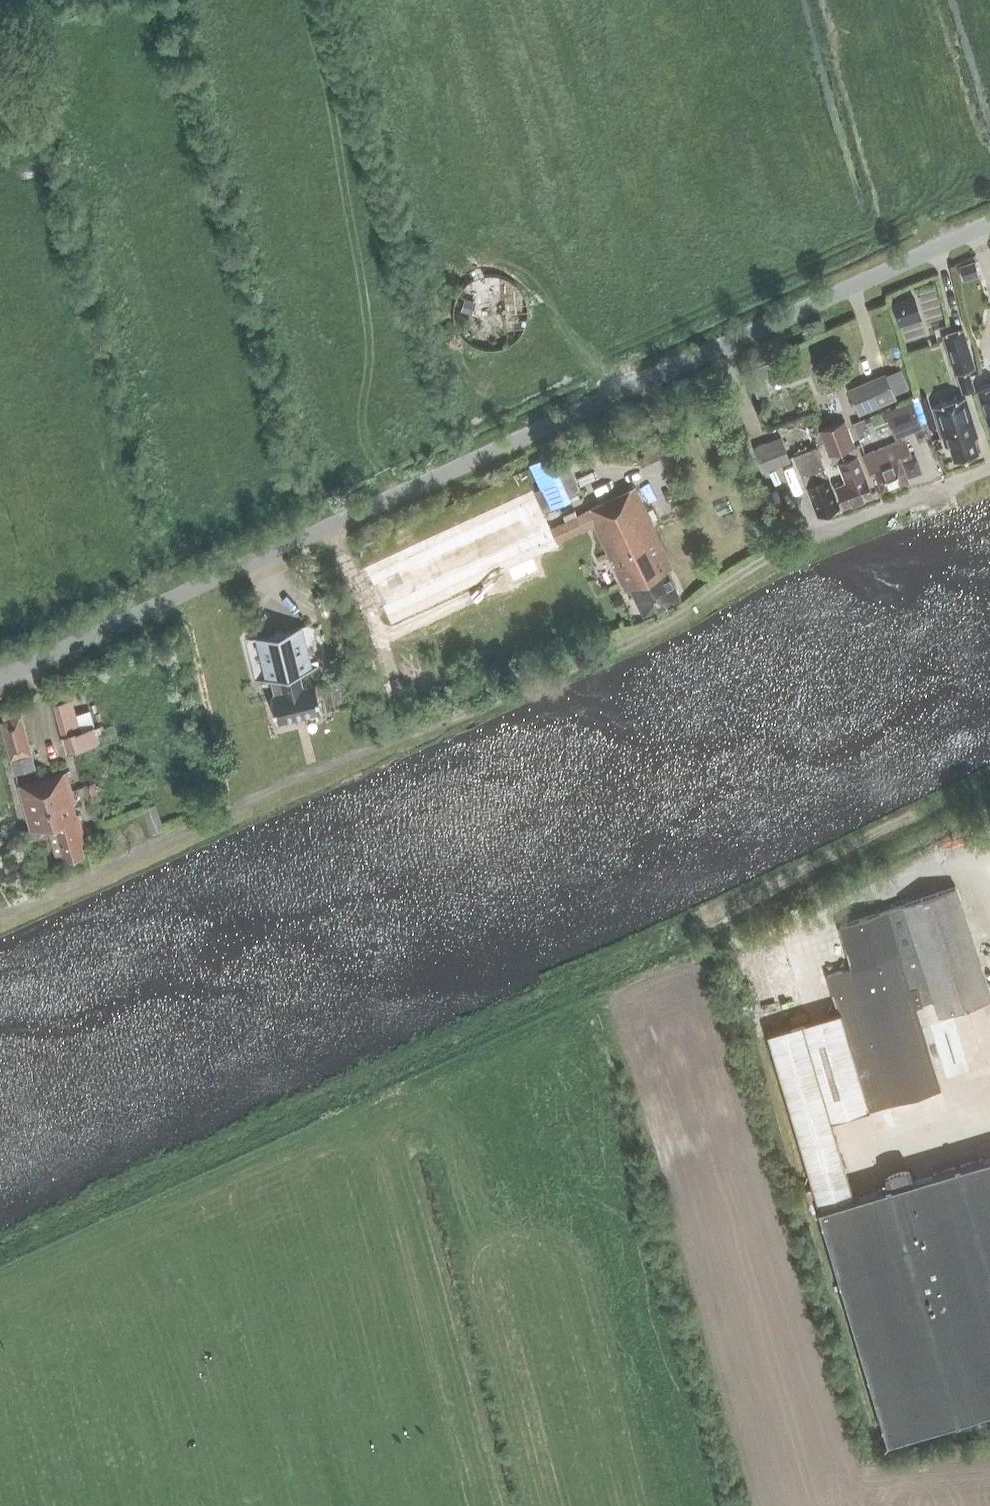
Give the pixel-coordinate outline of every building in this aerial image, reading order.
[(960,271),(962,276),(977,271),(975,265),(960,271)] [(493,341),(532,308),(508,280),(506,281),(495,268),(463,295),(473,307),(471,309),(484,324),(480,327),(493,341)] [(892,304),(896,318),(919,311),(914,297),(892,304)] [(962,327),(943,333),(955,374),(956,374),(968,370),(974,368),(962,327)] [(859,416),(896,400),(884,373),(847,389),(859,416)] [(978,390),(989,428),(989,385),(978,390)] [(955,459),(978,452),(973,437),(977,435),(964,396),(934,406),(944,437),(947,436),(955,459)] [(922,428),(912,400),(884,411),(895,438),(922,428)] [(870,414),(857,421),(866,437),(879,430),(870,414)] [(844,506),(872,495),(844,421),(820,430),(833,465),(839,463),(846,482),(836,486),(844,506)] [(754,446),(763,472),(789,462),(780,437),(754,446)] [(908,480),(901,462),(912,457),(904,438),(862,455),(870,473),(874,471),(882,491),(908,480)] [(933,440),(935,448),(941,446),(939,438),(933,440)] [(815,446),(794,455),(811,499),(813,499),(819,514),(826,511),(827,512),(836,509),(835,507),(839,506),(828,478),(822,464),(815,446)] [(679,596),(667,570),(672,567),(634,487),(587,509),(625,590),(630,587),(643,613),(679,596)] [(365,568),(391,625),(484,582),(478,569),(504,557),(515,581),(537,571),(528,552),(548,543),(540,524),(526,531),(512,501),(458,526),(365,568)] [(625,604),(621,597),(612,601),(616,608),(625,604)] [(323,667),(323,666),(308,670),(297,630),(313,626),(312,624),(245,642),(245,643),(261,639),(271,679),(256,683),(256,685),(273,680),(277,696),(271,697),(279,724),(324,713),(316,686),(303,689),(299,673),(323,667)] [(95,725),(80,729),(72,697),(54,702),(67,750),(99,742),(95,725)] [(10,756),(30,751),(20,716),(0,722),(10,756)] [(75,803),(66,772),(18,785),(30,830),(47,826),(55,855),(63,852),(65,859),(83,854),(81,849),(87,847),(78,814),(75,815),(72,804),(75,803)] [(84,784),(88,800),(98,797),(94,781),(84,784)] [(164,828),(155,804),(142,809),(151,833),(164,828)] [(903,904),(886,910),(886,909),(839,925),(852,967),(827,975),(838,1011),(767,1032),(819,1207),(818,1207),(887,1439),(989,1409),(989,1156),(913,1179),(910,1167),(905,1167),(901,1167),(898,1168),(895,1169),(891,1170),(888,1172),(885,1174),(889,1186),(854,1196),(831,1120),(940,1088),(916,1006),(922,1004),(922,1002),(934,998),(939,1015),(989,998),(989,995),(955,886),(903,904)] [(789,1011),(806,1012),(807,992),(790,992),(789,1011)] [(768,1021),(789,1015),(785,1001),(765,1007),(768,1021)]
